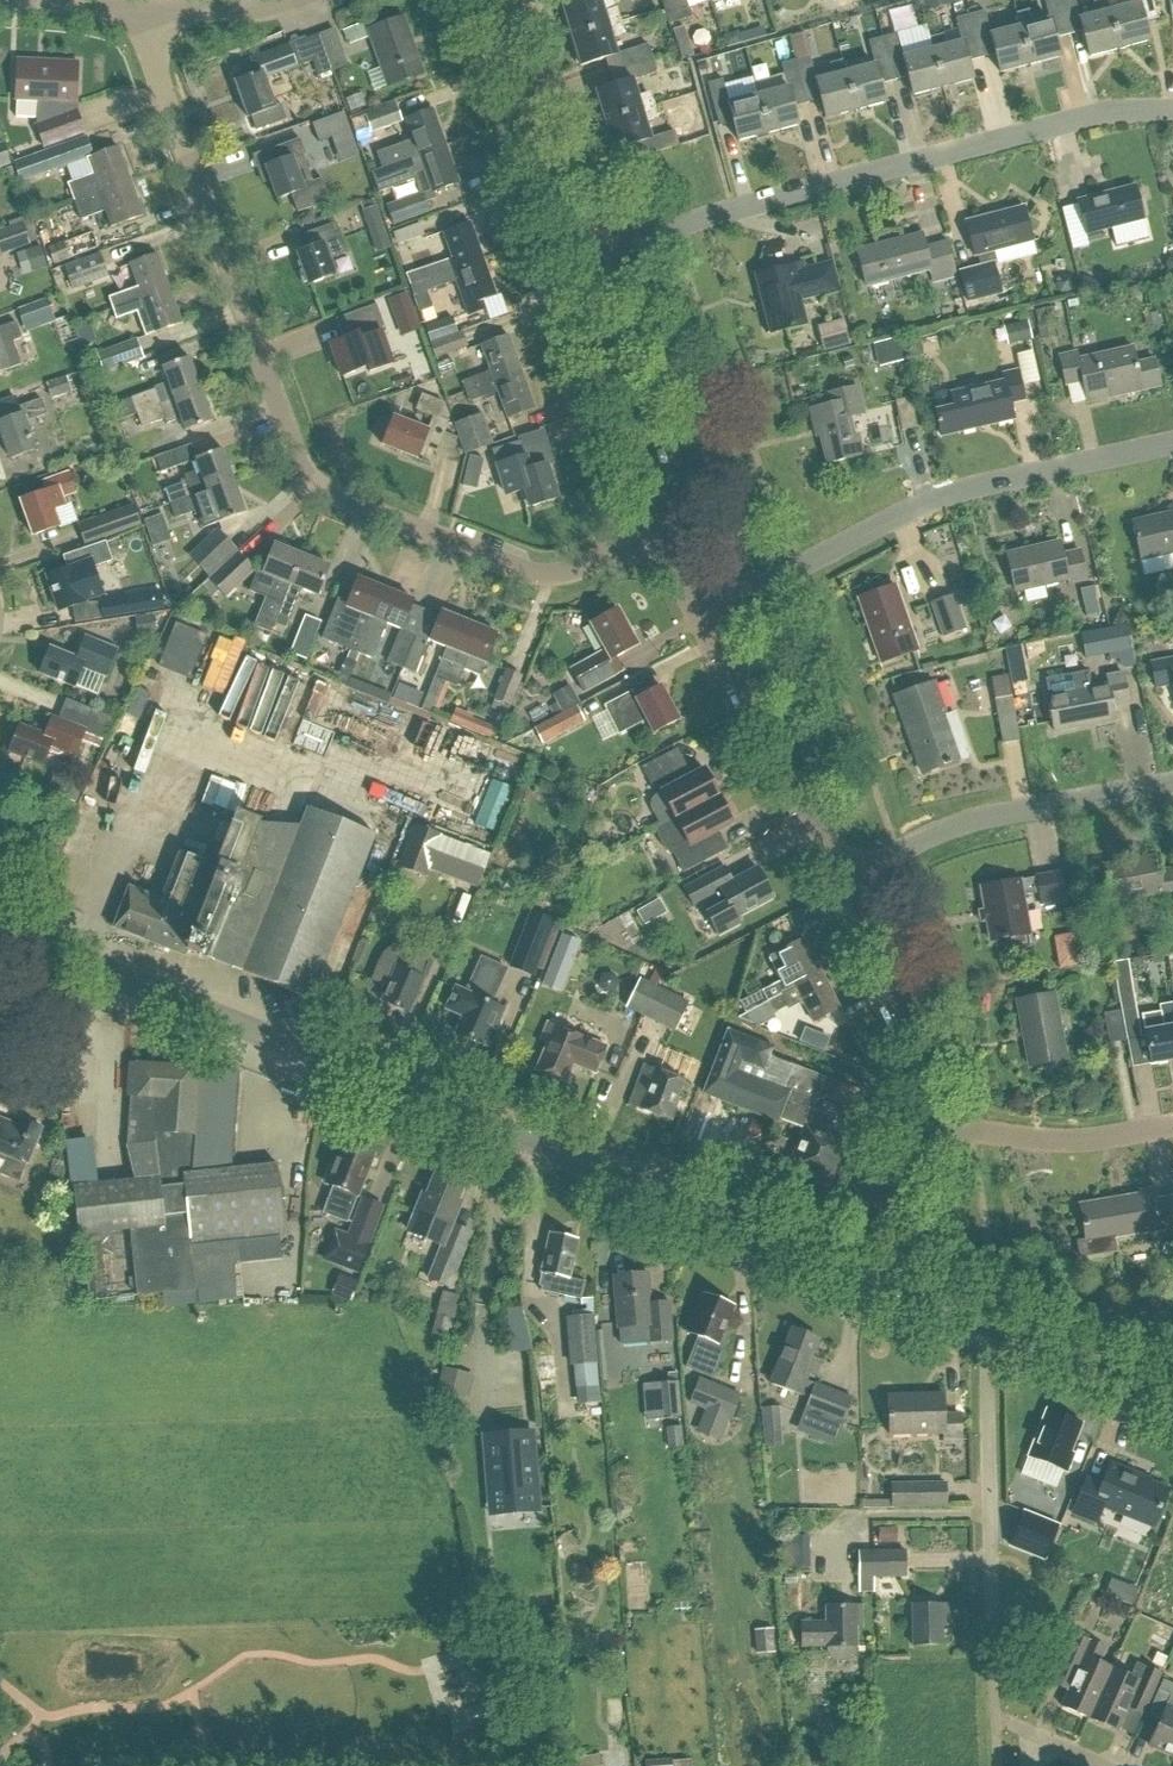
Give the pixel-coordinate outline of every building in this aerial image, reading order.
[(571,37),(623,21),(619,7),(604,11),(601,0),(580,0),(580,1),(562,7),(571,37)] [(669,25),(691,18),(688,8),(686,0),(661,0),(669,25)] [(930,11),(959,3),(958,0),(926,0),(930,11)] [(1030,65),(1060,57),(1055,39),(1069,35),(1060,0),(1045,0),(1050,20),(1021,27),(1030,65)] [(1069,35),(1083,32),(1089,57),(1119,49),(1109,11),(1080,19),(1075,0),(1060,0),(1069,35)] [(1119,49),(1149,41),(1144,23),(1158,19),(1153,0),(1138,0),(1139,4),(1109,11),(1119,49)] [(971,15),(981,58),(995,55),(1000,73),(1030,65),(1021,27),(991,35),(985,11),(971,15)] [(933,50),(943,88),(973,80),(968,62),(981,58),(971,15),(957,19),(963,43),(933,50)] [(403,18),(368,30),(387,86),(422,74),(403,18)] [(606,59),(610,72),(652,59),(648,45),(618,54),(611,33),(626,29),(623,21),(571,37),(580,66),(606,59)] [(340,31),(345,45),(367,37),(361,23),(340,31)] [(334,31),(320,36),(332,71),(347,66),(334,31)] [(738,32),(724,37),(727,48),(741,44),(738,32)] [(884,38),(894,81),(908,77),(913,96),(943,88),(933,50),(904,58),(898,34),(884,38)] [(320,36),(306,40),(319,76),(332,71),(320,36)] [(846,73),(855,111),(885,103),(880,85),(894,81),(884,38),(869,42),(875,65),(846,73)] [(247,118),(251,117),(257,132),(287,121),(281,105),(275,107),(264,77),(267,76),(267,77),(296,67),(289,46),(243,63),(248,78),(234,82),(247,118)] [(689,47),(678,51),(681,60),(692,56),(689,47)] [(796,61),(807,104),(820,100),(825,119),(855,111),(846,73),(817,81),(810,57),(796,61)] [(596,91),(605,121),(642,109),(633,80),(657,73),(652,59),(610,72),(614,86),(596,91)] [(37,123),(37,125),(74,111),(75,104),(76,104),(78,62),(46,61),(17,60),(17,65),(16,101),(38,102),(37,123)] [(759,96),(768,134),(798,126),(793,108),(807,104),(796,61),(782,65),(788,88),(759,96)] [(733,123),(738,142),(768,134),(759,96),(729,104),(723,80),(708,84),(719,127),(733,123)] [(351,122),(355,134),(369,129),(370,133),(402,122),(395,104),(364,115),(364,117),(351,122)] [(385,168),(448,145),(434,107),(405,118),(414,140),(379,153),(385,168)] [(632,145),(636,159),(679,146),(675,131),(651,139),(642,109),(605,121),(614,151),(632,145)] [(76,111),(74,111),(37,125),(36,126),(44,148),(84,133),(76,111)] [(342,114),(310,125),(316,142),(349,131),(342,114)] [(291,195),(297,213),(329,201),(321,179),(302,186),(292,158),(304,153),(299,139),(274,148),(279,162),(265,167),(277,200),(291,195)] [(4,144),(0,145),(0,168),(11,164),(4,144)] [(427,173),(434,192),(462,183),(448,145),(385,168),(374,172),(380,190),(427,173)] [(74,202),(130,181),(118,147),(86,158),(92,175),(67,184),(74,202)] [(105,211),(111,228),(143,216),(130,181),(74,202),(80,220),(105,211)] [(1077,201),(1086,235),(1144,219),(1135,186),(1077,201)] [(424,189),(387,203),(395,223),(431,209),(424,189)] [(961,272),(968,302),(1001,294),(993,265),(997,264),(994,251),(1033,241),(1024,207),(966,222),(975,256),(978,255),(981,267),(961,272)] [(376,208),(363,212),(369,230),(382,225),(376,208)] [(0,230),(0,255),(30,244),(22,222),(0,230)] [(419,222),(392,232),(398,250),(425,240),(419,222)] [(404,276),(408,286),(483,259),(470,223),(442,233),(452,259),(404,276)] [(329,260),(347,254),(336,224),(306,235),(310,248),(296,254),(308,285),(335,275),(329,260)] [(49,249),(54,264),(98,248),(92,233),(49,249)] [(857,251),(867,287),(930,270),(934,282),(949,278),(939,244),(925,248),(922,234),(857,251)] [(107,277),(99,252),(63,266),(72,290),(107,277)] [(114,309),(170,289),(157,255),(130,264),(139,289),(110,299),(114,309)] [(1165,266),(1167,273),(1172,275),(1172,258),(1168,259),(1165,266)] [(456,282),(468,316),(485,310),(482,301),(496,296),(483,259),(408,286),(413,297),(456,282)] [(767,317),(763,318),(767,334),(771,333),(805,325),(798,295),(809,292),(821,289),(822,296),(839,291),(832,264),(815,268),(803,271),(802,264),(757,276),(767,317)] [(1060,277),(1056,284),(1060,291),(1068,291),(1072,284),(1068,277),(1060,277)] [(137,313),(146,337),(182,324),(170,289),(114,309),(113,310),(117,320),(137,313)] [(406,293),(387,299),(394,318),(413,311),(406,293)] [(18,307),(25,325),(55,314),(48,296),(18,307)] [(345,340),(330,345),(341,377),(367,368),(368,371),(389,364),(378,333),(382,331),(372,304),(336,317),(345,340)] [(1035,310),(1038,323),(1052,320),(1049,307),(1035,310)] [(424,326),(429,342),(457,332),(452,317),(424,326)] [(817,326),(823,351),(850,344),(844,319),(817,326)] [(1003,326),(1007,345),(1032,340),(1028,321),(1003,326)] [(24,365),(16,342),(24,339),(18,322),(0,329),(0,374),(24,365)] [(457,332),(429,342),(434,357),(467,347),(462,331),(458,333),(457,332)] [(465,392),(521,372),(508,335),(481,345),(490,371),(486,373),(486,375),(477,378),(477,377),(462,383),(465,392)] [(143,358),(137,340),(96,354),(103,372),(143,358)] [(1044,347),(1026,349),(1030,381),(1047,379),(1044,347)] [(1083,381),(1087,402),(1160,385),(1155,360),(1136,364),(1132,347),(1078,360),(1076,351),(1059,355),(1066,385),(1083,381)] [(445,361),(448,373),(467,369),(464,357),(445,361)] [(162,368),(173,400),(200,391),(189,359),(162,368)] [(1014,419),(1011,403),(1025,400),(1018,371),(1003,375),(1005,381),(951,394),(954,408),(936,412),(942,437),(960,432),(1014,419)] [(498,392),(507,418),(534,409),(521,372),(465,392),(469,402),(493,393),(493,394),(498,392)] [(47,384),(52,399),(73,392),(68,377),(47,384)] [(826,394),(828,404),(809,409),(816,437),(820,436),(826,464),(863,455),(858,434),(855,435),(850,417),(864,413),(857,386),(826,394)] [(131,399),(136,413),(159,405),(154,390),(131,399)] [(173,400),(159,405),(136,413),(141,428),(164,420),(165,425),(180,420),(185,432),(212,422),(200,391),(173,400)] [(425,441),(438,447),(448,422),(439,418),(444,404),(422,396),(416,410),(434,417),(428,432),(393,418),(382,445),(418,459),(425,441)] [(895,400),(901,431),(916,427),(910,397),(895,400)] [(49,414),(44,400),(21,408),(24,415),(1,423),(14,459),(38,451),(28,422),(49,414)] [(454,422),(464,454),(492,445),(481,413),(454,422)] [(526,509),(557,499),(546,465),(551,463),(547,448),(525,456),(520,442),(492,451),(501,478),(507,496),(520,491),(526,509)] [(160,472),(194,460),(195,459),(190,444),(154,457),(160,472)] [(169,505),(233,482),(221,450),(194,460),(201,477),(164,491),(169,505)] [(468,457),(464,474),(479,477),(483,461),(468,457)] [(49,492),(24,501),(36,536),(63,526),(53,499),(74,491),(69,477),(47,485),(49,492)] [(244,514),(233,482),(169,505),(174,520),(196,512),(202,529),(244,514)] [(77,524),(84,546),(140,525),(133,504),(77,524)] [(1133,523),(1141,559),(1172,552),(1172,514),(1133,523)] [(208,576),(236,550),(222,536),(218,531),(207,541),(190,557),(208,576)] [(1066,573),(1083,569),(1077,540),(1060,543),(1057,531),(1005,543),(1013,581),(1065,569),(1066,573)] [(71,568),(50,575),(63,610),(89,601),(88,600),(106,593),(96,566),(114,559),(108,542),(67,556),(71,568)] [(271,634),(278,615),(301,556),(274,546),(263,574),(257,572),(249,593),(265,599),(254,628),(271,634)] [(238,553),(209,580),(219,592),(249,564),(238,553)] [(875,582),(903,576),(898,555),(870,562),(875,582)] [(301,556),(278,615),(289,619),(300,590),(317,597),(329,567),(301,556)] [(359,655),(362,649),(385,590),(358,579),(348,604),(338,600),(322,640),(359,655)] [(1094,585),(1080,588),(1083,600),(1096,597),(1094,585)] [(895,586),(859,599),(881,664),(918,651),(895,586)] [(385,590),(362,649),(372,653),(384,624),(401,630),(412,601),(385,590)] [(159,592),(128,596),(130,615),(161,610),(159,592)] [(130,615),(128,596),(99,602),(101,619),(130,615)] [(931,603),(943,637),(965,629),(958,609),(952,611),(947,598),(931,603)] [(622,671),(615,658),(638,646),(617,609),(590,624),(605,651),(584,663),(571,670),(584,692),(596,686),(622,671)] [(446,648),(422,709),(433,714),(445,683),(446,682),(469,623),(442,612),(430,642),(446,648)] [(155,631),(152,616),(133,619),(136,634),(155,631)] [(305,618),(298,635),(312,641),(319,623),(305,618)] [(469,623),(446,682),(457,687),(468,657),(484,663),(496,634),(469,623)] [(159,667),(189,679),(206,637),(176,625),(159,667)] [(1127,626),(1081,635),(1086,659),(1109,655),(1110,662),(1118,660),(1119,668),(1135,665),(1127,626)] [(401,630),(387,662),(402,669),(415,636),(401,630)] [(110,676),(121,649),(89,636),(89,637),(81,658),(53,647),(43,672),(78,686),(86,667),(110,676)] [(415,636),(402,669),(417,675),(430,642),(415,636)] [(214,706),(230,712),(226,723),(239,728),(267,656),(238,645),(214,706)] [(1007,663),(1019,661),(1017,648),(1005,650),(1007,663)] [(1151,663),(1156,688),(1172,685),(1172,659),(1151,663)] [(497,700),(493,709),(505,713),(508,705),(510,706),(521,677),(506,670),(494,699),(497,700)] [(1106,677),(1107,684),(1047,696),(1054,731),(1115,719),(1112,706),(1129,703),(1123,674),(1106,677)] [(922,773),(961,760),(970,757),(955,715),(946,718),(934,683),(896,697),(922,773)] [(653,733),(678,720),(660,687),(636,699),(632,692),(613,702),(604,707),(619,734),(646,720),(653,733)] [(1012,696),(994,699),(1002,743),(1020,740),(1012,696)] [(576,706),(534,727),(542,744),(585,721),(576,706)] [(446,722),(485,738),(490,727),(451,711),(446,722)] [(92,712),(86,729),(89,730),(87,736),(103,742),(112,720),(92,712)] [(48,736),(21,725),(12,750),(46,764),(53,746),(79,756),(87,736),(89,730),(86,729),(55,717),(55,718),(48,736)] [(455,729),(432,757),(461,782),(484,754),(455,729)] [(652,810),(661,827),(676,819),(719,796),(704,770),(686,779),(672,752),(642,768),(656,796),(654,802),(652,810)] [(57,778),(51,794),(75,804),(81,787),(57,778)] [(669,843),(682,866),(710,851),(703,838),(733,822),(719,796),(676,819),(684,835),(669,843)] [(375,837),(308,809),(243,973),(310,1000),(375,837)] [(185,957),(187,951),(203,958),(238,874),(240,875),(261,824),(239,815),(223,854),(208,848),(205,856),(189,849),(187,856),(181,854),(162,901),(130,888),(114,928),(161,947),(160,947),(185,957)] [(396,867),(425,879),(442,837),(412,825),(396,867)] [(1163,894),(1164,900),(1172,898),(1172,869),(1159,872),(1156,855),(1103,865),(1111,903),(1163,894)] [(706,915),(718,936),(740,924),(736,918),(773,897),(756,868),(732,882),(723,867),(682,891),(692,908),(702,903),(708,914),(706,915)] [(981,887),(991,941),(1029,934),(1022,895),(1038,893),(1040,907),(1067,901),(1061,871),(1034,875),(1035,877),(1019,880),(981,887)] [(654,921),(647,908),(635,914),(643,927),(654,921)] [(530,912),(509,966),(534,976),(555,922),(530,912)] [(1080,935),(1084,956),(1103,952),(1099,931),(1080,935)] [(579,942),(561,935),(541,986),(560,993),(579,942)] [(768,1002),(822,974),(804,939),(769,956),(781,981),(777,983),(762,991),(768,1002)] [(1078,963),(1075,949),(1058,952),(1061,966),(1078,963)] [(419,956),(412,973),(396,967),(382,1001),(410,1013),(424,979),(426,980),(433,962),(419,956)] [(456,1033),(484,1045),(491,1029),(496,1031),(505,1009),(491,1003),(506,969),(482,958),(467,992),(456,987),(446,1009),(463,1016),(456,1033)] [(1146,1068),(1172,1063),(1172,1002),(1158,1004),(1160,1012),(1140,1015),(1143,1032),(1139,1033),(1125,959),(1113,962),(1132,1067),(1146,1064),(1146,1068)] [(801,998),(813,1023),(840,1009),(822,974),(768,1002),(774,1013),(788,1005),(787,1004),(801,998)] [(627,1006),(676,1030),(688,1004),(640,980),(627,1006)] [(1066,1059),(1054,994),(1018,1001),(1030,1066),(1066,1059)] [(1109,1044),(1125,1041),(1120,1011),(1104,1014),(1109,1044)] [(542,1038),(549,1041),(537,1069),(567,1081),(573,1064),(596,1073),(606,1046),(548,1023),(542,1038)] [(799,1042),(824,1052),(829,1038),(804,1028),(799,1042)] [(793,1066),(770,1057),(774,1048),(749,1038),(729,1030),(704,1093),(777,1122),(779,1119),(789,1092),(784,1090),(793,1066)] [(131,1063),(126,1142),(133,1181),(75,1188),(80,1236),(98,1234),(101,1255),(113,1254),(111,1233),(129,1231),(136,1294),(196,1288),(191,1245),(284,1235),(276,1164),(228,1169),(237,1076),(203,1074),(204,1069),(131,1063)] [(640,1109),(670,1121),(685,1081),(644,1065),(630,1104),(640,1108),(640,1109)] [(789,1092),(779,1119),(805,1129),(790,1168),(829,1183),(844,1143),(825,1136),(832,1118),(807,1108),(810,1101),(817,1103),(821,1091),(826,1078),(793,1066),(784,1090),(789,1092)] [(835,1082),(826,1078),(821,1091),(830,1094),(835,1082)] [(864,1093),(835,1082),(830,1094),(829,1098),(857,1109),(864,1093)] [(9,1156),(1,1174),(19,1182),(40,1130),(42,1131),(43,1128),(20,1119),(19,1122),(21,1122),(19,1129),(0,1121),(0,1153),(9,1156)] [(103,1134),(77,1135),(79,1181),(105,1180),(103,1134)] [(324,1213),(346,1221),(356,1196),(358,1196),(373,1156),(342,1144),(326,1184),(334,1187),(324,1213)] [(429,1279),(450,1287),(468,1243),(448,1235),(462,1202),(458,1201),(467,1177),(439,1165),(427,1195),(423,1194),(408,1230),(443,1244),(429,1279)] [(1077,1241),(1080,1257),(1116,1251),(1113,1237),(1162,1229),(1172,1227),(1172,1198),(1157,1201),(1155,1189),(1140,1191),(1140,1195),(1081,1205),(1086,1240),(1077,1241)] [(374,1230),(355,1223),(338,1265),(358,1272),(374,1230)] [(541,1291),(581,1300),(585,1282),(568,1278),(577,1239),(551,1234),(542,1272),(541,1272),(541,1274),(539,1286),(542,1286),(541,1291)] [(77,1237),(84,1300),(105,1298),(97,1235),(77,1237)] [(619,1328),(648,1326),(649,1343),(673,1340),(670,1302),(650,1304),(648,1273),(614,1276),(619,1328)] [(430,1336),(447,1340),(458,1297),(441,1293),(430,1336)] [(686,1367),(714,1378),(732,1333),(724,1330),(733,1306),(703,1294),(688,1333),(698,1337),(686,1367)] [(570,1322),(572,1368),(578,1367),(579,1393),(602,1392),(598,1321),(570,1322)] [(806,1408),(843,1423),(852,1398),(815,1383),(815,1384),(806,1381),(808,1376),(813,1378),(820,1361),(812,1358),(819,1340),(791,1329),(770,1383),(810,1399),(806,1408)] [(472,1375),(441,1367),(430,1408),(459,1415),(463,1399),(465,1399),(472,1375)] [(704,1408),(695,1431),(719,1441),(728,1418),(731,1419),(741,1393),(697,1376),(687,1401),(704,1408)] [(680,1386),(662,1388),(664,1423),(682,1421),(680,1386)] [(944,1415),(944,1394),(888,1396),(889,1435),(944,1433),(944,1443),(961,1442),(960,1414),(944,1415)] [(761,1406),(763,1447),(782,1445),(779,1405),(761,1406)] [(1082,1424),(1046,1410),(1027,1456),(1066,1472),(1073,1454),(1070,1453),(1082,1424)] [(538,1511),(532,1432),(490,1436),(496,1514),(538,1511)] [(592,1454),(603,1450),(598,1432),(587,1435),(592,1454)] [(1096,1522),(1102,1506),(1153,1526),(1167,1490),(1148,1483),(1149,1480),(1111,1464),(1102,1486),(1087,1480),(1073,1513),(1096,1522)] [(905,1482),(907,1507),(947,1506),(946,1481),(931,1481),(930,1479),(907,1480),(907,1482),(905,1482)] [(1024,1512),(1010,1546),(1044,1560),(1058,1526),(1024,1512)] [(818,1562),(817,1540),(797,1541),(799,1563),(818,1562)] [(859,1592),(874,1592),(874,1577),(905,1576),(905,1551),(858,1551),(859,1592)] [(802,1646),(827,1646),(827,1652),(831,1657),(836,1660),(848,1660),(853,1657),(857,1651),(856,1645),(857,1645),(857,1626),(862,1626),(862,1605),(826,1606),(826,1621),(801,1622),(802,1646)] [(912,1605),(913,1645),(943,1645),(943,1625),(948,1625),(948,1605),(912,1605)] [(758,1629),(759,1654),(774,1653),(772,1629),(758,1629)] [(1074,1636),(1058,1672),(1073,1678),(1061,1707),(1089,1720),(1112,1668),(1100,1663),(1106,1650),(1091,1643),(1074,1636)] [(1147,1656),(1162,1663),(1166,1653),(1152,1647),(1147,1656)] [(1089,1720),(1117,1732),(1129,1703),(1145,1710),(1161,1674),(1136,1663),(1130,1676),(1112,1668),(1089,1720)] [(1172,1757),(1172,1685),(1162,1680),(1146,1717),(1159,1723),(1149,1746),(1172,1757)] [(599,1756),(581,1759),(581,1760),(576,1761),(577,1765),(601,1765),(599,1756)]
